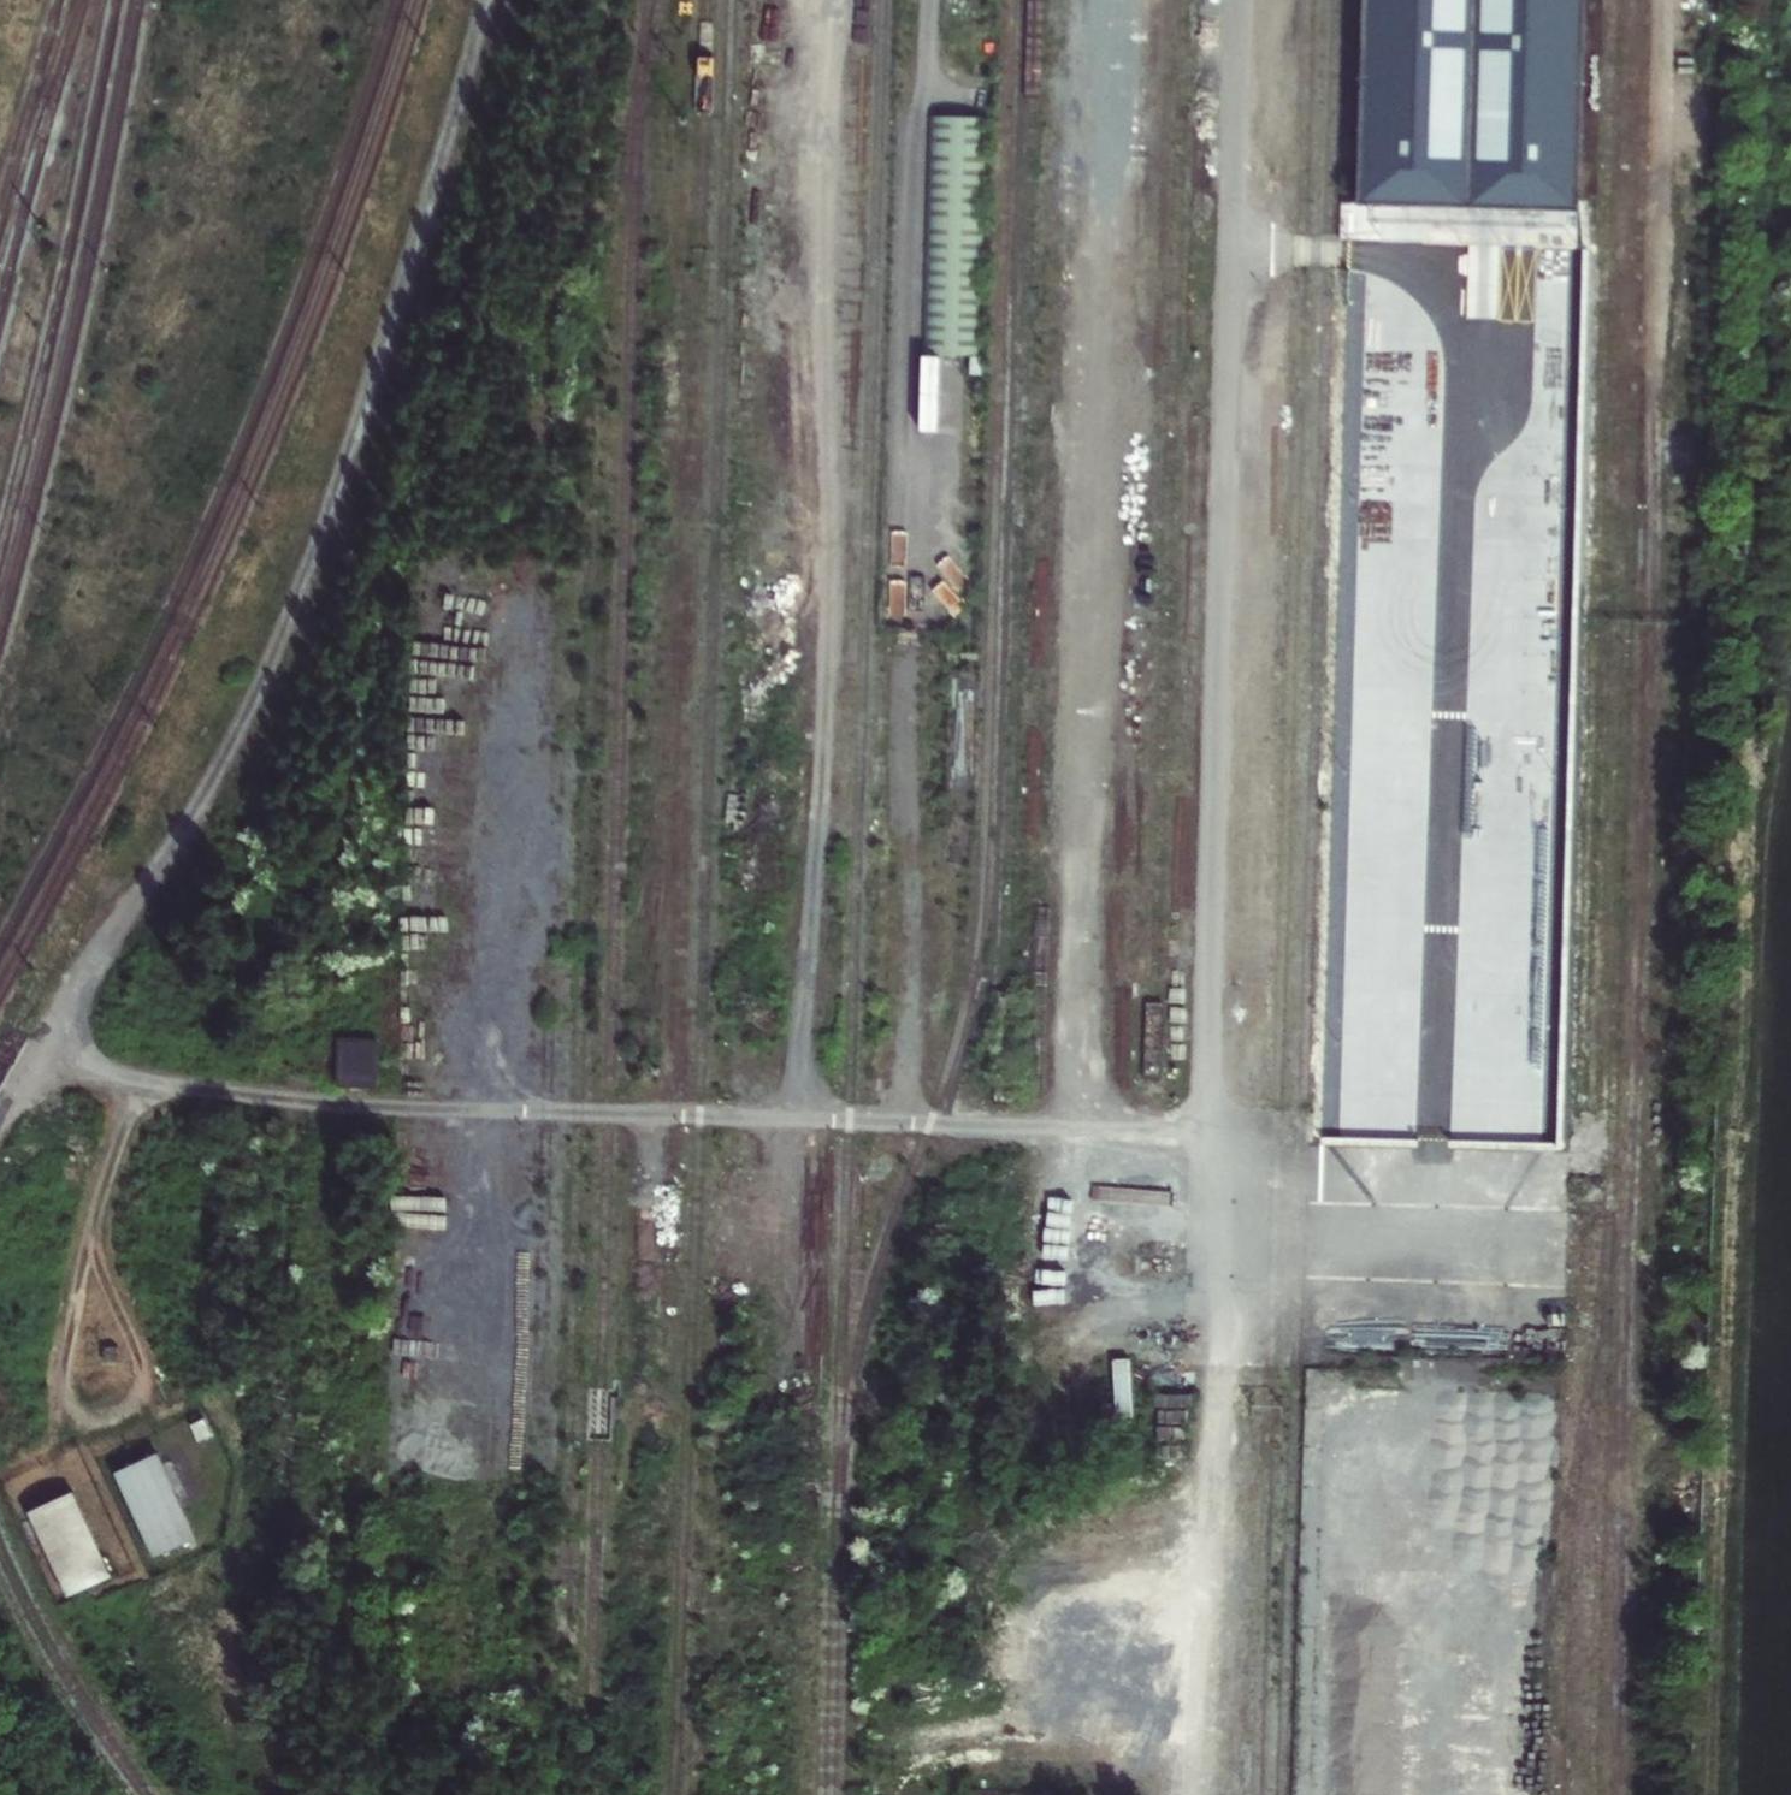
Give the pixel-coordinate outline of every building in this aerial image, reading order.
[(1371,194),(1557,198),(1588,198),(1592,0),(1375,0),(1371,194)] [(1501,1099),(1571,1100),(1582,517),(1561,516),(1561,466),(1388,462),(1387,513),(1365,513),(1354,1096),(1425,1098),(1501,1099)] [(380,1040),(343,1039),(341,1087),(378,1088),(380,1040)] [(1501,1099),(1425,1098),(1424,1137),(1500,1138),(1501,1099)] [(1549,1396),(1482,1394),(1483,1357),(1400,1355),(1399,1391),(1327,1389),(1316,1794),(1539,1794),(1549,1396)] [(158,1446),(112,1468),(153,1553),(198,1531),(158,1446)] [(71,1485),(25,1507),(66,1592),(111,1571),(71,1485)]
